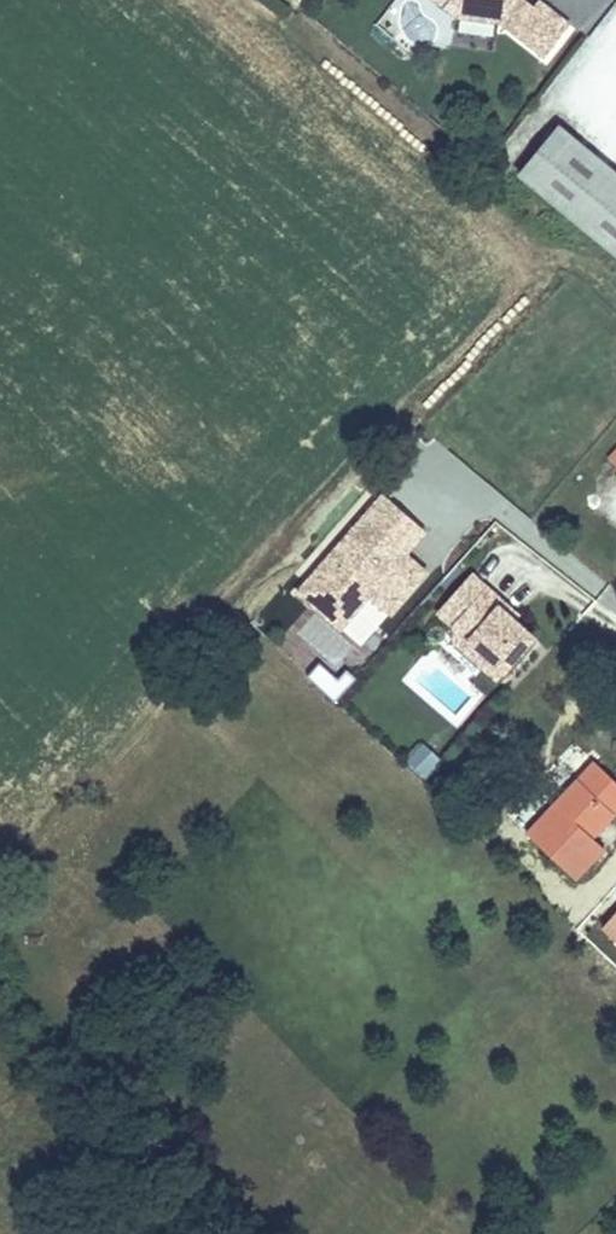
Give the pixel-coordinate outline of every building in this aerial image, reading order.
[(504,14),(548,48),(572,17),(550,0),(536,0),(532,4),(528,0),(434,0),(459,19),(504,14)] [(514,185),(615,265),(615,187),(552,137),(514,185)] [(293,591),(343,627),(367,594),(395,615),(430,566),(411,552),(430,525),(373,483),(293,591)] [(501,677),(543,628),(471,568),(429,618),(501,677)] [(326,655),(307,672),(331,699),(351,681),(326,655)] [(427,776),(443,757),(423,741),(407,760),(427,776)] [(529,834),(576,879),(605,849),(593,839),(587,833),(609,810),(615,814),(615,813),(615,782),(597,763),(529,834)] [(593,839),(615,814),(609,810),(587,833),(593,839)] [(615,940),(615,903),(598,926),(615,940)]
